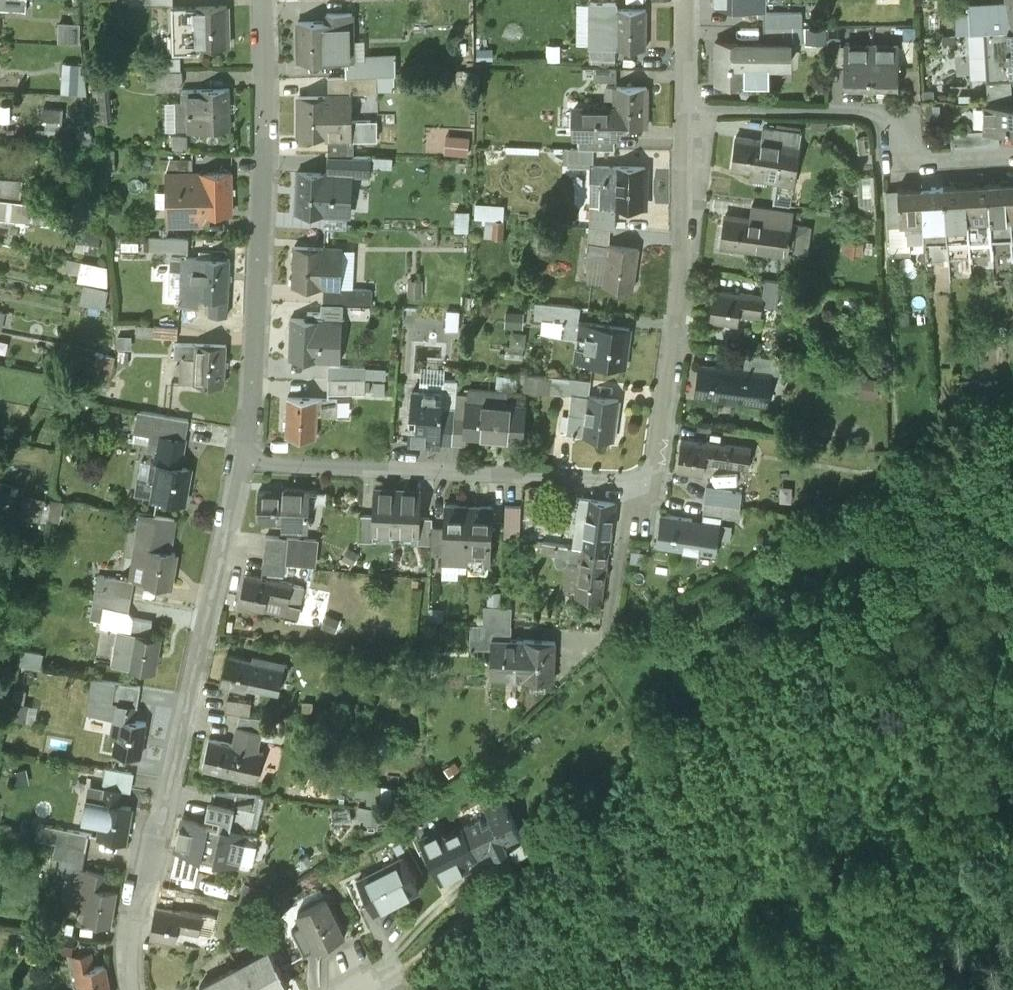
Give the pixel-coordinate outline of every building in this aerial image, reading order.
[(1006,2),(996,3),(997,13),(968,15),(969,32),(1008,30),(1012,29),(1012,0),(1006,0),(1006,2)] [(648,6),(618,6),(618,46),(648,47),(648,6)] [(228,7),(198,8),(199,47),(229,47),(228,7)] [(802,11),(764,12),(764,26),(802,26),(802,11)] [(327,21),(300,21),(301,61),(346,60),(353,60),(353,57),(352,12),(326,13),(327,21)] [(802,26),(764,26),(764,42),(790,42),(802,41),(802,26)] [(841,38),(828,38),(828,63),(841,63),(841,38)] [(917,39),(904,38),(903,64),(916,64),(917,39)] [(790,62),(790,42),(764,42),(717,42),(717,81),(770,81),(770,62),(790,62)] [(872,44),(844,44),(844,88),(872,89),(872,44)] [(900,44),(872,44),(872,89),(900,89),(900,44)] [(183,56),(149,57),(150,85),(185,83),(183,56)] [(353,57),(353,60),(346,60),(346,75),(397,73),(396,56),(353,57)] [(64,60),(63,90),(86,91),(87,60),(64,60)] [(618,77),(618,64),(596,64),(596,77),(618,77)] [(1011,77),(988,79),(989,97),(989,102),(1012,101),(1011,77)] [(615,107),(576,107),(576,135),(580,136),(616,136),(616,126),(646,126),(646,87),(616,86),(615,107)] [(229,88),(199,88),(200,128),(230,127),(229,88)] [(330,96),(300,96),(300,135),(330,136),(330,96)] [(989,102),(989,97),(974,98),(974,104),(983,104),(984,131),(1012,130),(1012,101),(989,102)] [(802,130),(776,126),(776,128),(764,126),(763,138),(800,143),(802,130)] [(953,141),(975,141),(974,127),(953,128),(953,141)] [(616,136),(580,136),(580,148),(616,148),(616,136)] [(800,143),(763,138),(762,140),(738,137),(733,167),(757,170),(756,176),(795,181),(800,143)] [(352,155),(329,155),(328,174),(350,175),(370,176),(371,156),(352,156),(352,155)] [(647,167),(617,166),(615,206),(645,207),(647,167)] [(878,210),(877,169),(860,169),(862,211),(878,210)] [(231,173),(201,174),(202,213),(232,212),(231,173)] [(328,174),(298,173),(296,212),(348,215),(350,175),(328,174)] [(201,174),(167,174),(168,224),(202,224),(202,213),(201,174)] [(1010,181),(988,183),(992,235),(1012,234),(1012,229),(1011,204),(1012,204),(1010,181)] [(988,183),(966,184),(969,237),(970,237),(992,236),(992,235),(988,183)] [(966,184),(944,186),(947,228),(948,238),(969,237),(966,184)] [(944,186),(922,187),(925,229),(947,228),(944,186)] [(922,187),(899,189),(902,230),(890,231),(891,252),(926,250),(925,229),(922,187)] [(899,189),(887,189),(890,231),(902,230),(899,189)] [(0,197),(0,211),(8,211),(9,198),(0,197)] [(504,215),(505,200),(477,199),(477,214),(504,215)] [(773,219),(750,215),(750,219),(752,219),(750,237),(771,239),(773,219)] [(750,219),(727,216),(723,245),(748,248),(750,237),(752,219),(750,219)] [(152,234),(152,247),(187,247),(188,235),(152,234)] [(926,249),(940,248),(939,236),(926,237),(926,249)] [(639,249),(609,245),(604,284),(634,288),(639,249)] [(324,248),(294,247),(293,286),(323,288),(324,248)] [(230,259),(199,257),(198,297),(209,297),(209,314),(227,315),(230,259)] [(109,281),(110,260),(80,259),(79,280),(109,281)] [(81,302),(108,304),(110,284),(84,282),(81,302)] [(740,294),(717,291),(713,320),(738,324),(740,312),(742,294),(740,294)] [(763,294),(740,291),(740,294),(742,294),(740,312),(760,315),(763,294)] [(538,297),(536,315),(544,315),(542,331),(578,335),(582,303),(538,297)] [(507,323),(525,324),(525,308),(507,307),(507,323)] [(321,321),(291,319),(289,358),(319,360),(321,321)] [(628,329),(598,324),(593,364),(623,368),(628,329)] [(226,345),(196,343),(194,383),(224,384),(226,345)] [(524,355),(525,345),(508,343),(507,354),(524,355)] [(724,367),(701,364),(697,394),(721,398),(723,385),(726,367),(724,367)] [(747,367),(724,364),(724,367),(726,367),(723,385),(745,388),(747,367)] [(365,367),(328,366),(328,380),(364,380),(365,380),(365,367)] [(364,380),(328,380),(328,394),(364,394),(364,380)] [(457,381),(444,381),(444,390),(457,391),(457,381)] [(444,395),(412,393),(410,414),(417,414),(416,428),(409,427),(408,443),(429,445),(429,444),(440,445),(440,444),(443,408),(444,395)] [(618,400),(588,396),(586,415),(572,413),(569,433),(613,439),(618,400)] [(317,398),(287,397),(286,437),(316,438),(317,415),(337,416),(337,400),(318,399),(317,398)] [(523,408),(468,403),(466,419),(465,436),(466,436),(521,441),(523,408)] [(455,409),(443,408),(440,444),(452,445),(453,443),(454,418),(455,409)] [(466,419),(454,418),(453,443),(465,444),(466,436),(465,436),(466,419)] [(705,441),(683,439),(679,469),(704,472),(706,460),(708,442),(705,441)] [(730,442),(706,439),(705,441),(708,442),(706,460),(728,463),(730,442)] [(572,442),(558,441),(556,465),(578,467),(571,459),(572,442)] [(181,452),(162,448),(157,478),(162,479),(165,464),(179,466),(181,452)] [(179,466),(165,464),(162,479),(159,497),(184,502),(190,468),(179,466)] [(743,489),(709,484),(707,499),(742,503),(743,489)] [(306,490),(284,489),(284,492),(284,510),(305,511),(306,490)] [(387,490),(374,489),(373,516),(372,534),(373,534),(395,535),(397,493),(386,492),(387,490)] [(19,512),(61,520),(65,498),(24,490),(19,512)] [(284,492),(259,491),(258,521),(283,522),(284,510),(284,492)] [(409,493),(397,493),(395,535),(418,536),(419,536),(420,518),(421,492),(409,491),(409,493)] [(615,502),(588,499),(583,536),(581,547),(608,551),(615,502)] [(742,503),(707,499),(706,511),(740,515),(742,503)] [(469,507),(445,506),(444,528),(443,555),(442,570),(466,571),(469,507)] [(493,508),(469,507),(466,571),(490,572),(493,508)] [(175,519),(140,513),(132,562),(147,564),(143,582),(170,587),(176,553),(170,552),(175,519)] [(687,518),(662,514),(658,544),(685,547),(686,540),(698,541),(699,538),(707,539),(710,518),(687,515),(687,518)] [(373,516),(361,515),(359,541),(373,542),(373,534),(372,534),(373,516)] [(432,518),(420,518),(419,536),(418,536),(417,544),(431,544),(432,527),(432,518)] [(722,520),(710,518),(707,539),(719,541),(722,520)] [(444,528),(432,527),(431,544),(431,554),(443,555),(444,528)] [(583,536),(545,531),(543,542),(557,544),(581,547),(583,536)] [(288,538),(266,535),(263,561),(264,561),(286,563),(288,538)] [(316,540),(288,538),(286,563),(314,566),(316,540)] [(557,544),(543,542),(542,553),(555,554),(557,544)] [(581,547),(557,544),(555,554),(555,559),(557,564),(563,565),(568,561),(579,562),(575,595),(602,599),(608,551),(581,547)] [(286,563),(264,561),(262,573),(284,575),(286,563)] [(134,581),(98,574),(95,590),(131,597),(134,581)] [(269,580),(245,575),(238,604),(263,610),(266,598),(270,580),(269,580)] [(291,583),(270,578),(269,580),(270,580),(266,598),(287,603),(291,583)] [(511,609),(484,608),(483,626),(510,627),(511,609)] [(151,622),(132,618),(127,648),(132,649),(135,634),(149,636),(151,622)] [(149,636),(135,634),(132,649),(129,667),(154,672),(160,638),(149,636)] [(114,656),(115,641),(101,640),(100,656),(114,656)] [(523,642),(492,641),(491,654),(523,655),(523,642)] [(555,642),(523,641),(523,642),(523,655),(522,679),(554,680),(555,642)] [(252,660),(227,655),(221,685),(246,690),(248,678),(252,660)] [(274,663),(252,658),(252,660),(248,678),(270,683),(274,663)] [(251,701),(227,698),(225,712),(239,713),(249,715),(251,701)] [(137,706),(117,703),(112,733),(117,734),(120,719),(134,721),(137,706)] [(249,715),(239,713),(235,736),(259,741),(265,717),(249,715)] [(134,721),(120,719),(117,734),(114,752),(140,757),(145,723),(134,721)] [(259,741),(235,736),(233,744),(209,738),(202,768),(257,780),(264,751),(257,749),(259,741)] [(131,772),(106,768),(102,788),(122,791),(128,792),(131,772)] [(230,826),(256,832),(264,795),(215,787),(213,799),(235,804),(230,826)] [(122,791),(102,788),(100,796),(87,794),(82,820),(101,824),(99,837),(125,841),(131,808),(119,806),(122,791)] [(207,822),(183,817),(176,847),(177,848),(201,853),(248,864),(256,832),(230,826),(235,804),(213,799),(209,798),(206,812),(215,814),(213,822),(207,820),(207,822)] [(491,819),(482,823),(479,818),(464,825),(479,853),(493,846),(497,853),(507,847),(504,841),(519,832),(502,798),(486,806),(491,819)] [(89,834),(39,824),(36,840),(85,850),(89,834)] [(441,829),(420,838),(441,880),(469,866),(466,860),(479,853),(464,825),(444,835),(441,829)] [(201,853),(177,848),(172,871),(196,877),(201,853)] [(392,849),(378,856),(383,867),(359,880),(369,900),(375,912),(420,888),(403,856),(398,859),(392,849)] [(107,874),(88,871),(83,901),(88,902),(90,886),(105,889),(107,874)] [(369,900),(359,880),(348,885),(359,905),(369,900)] [(105,889),(90,886),(88,902),(85,919),(110,924),(116,891),(105,889)] [(326,899),(300,912),(306,925),(316,945),(318,947),(344,933),(326,899)] [(180,911),(156,907),(150,937),(176,941),(178,930),(181,912),(180,911)] [(202,913),(180,909),(180,911),(181,912),(178,930),(199,933),(202,913)] [(306,925),(294,931),(304,951),(316,945),(306,925)] [(239,965),(252,989),(276,989),(289,983),(270,948),(239,965)] [(92,950),(73,953),(79,983),(83,982),(81,967),(95,964),(92,950)] [(81,967),(83,982),(85,989),(111,989),(106,962),(95,964),(81,967)] [(201,986),(204,989),(252,989),(239,965),(201,986)]
